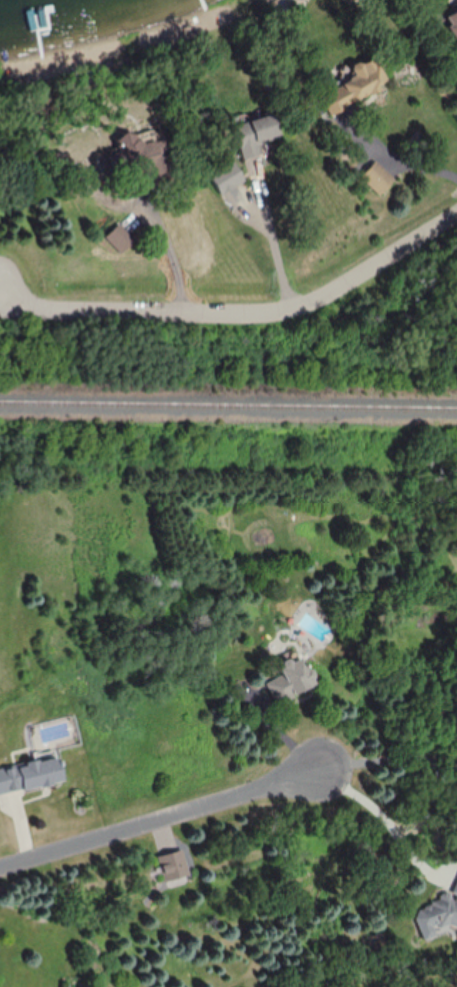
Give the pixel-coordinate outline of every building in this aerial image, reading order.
[(444,16),(456,43),(456,42),(456,10),(444,16)] [(326,114),(388,89),(377,61),(315,86),(326,114)] [(280,138),(273,114),(231,126),(241,160),(260,154),(257,144),(280,138)] [(359,176),(380,196),(396,180),(375,160),(359,176)] [(135,241),(118,225),(104,239),(121,255),(135,241)] [(282,673),(265,681),(276,703),(317,683),(303,653),(278,665),(282,673)] [(59,756),(0,766),(0,793),(63,781),(59,756)] [(184,850),(158,855),(164,881),(179,878),(178,874),(188,872),(184,850)] [(415,907),(422,937),(456,930),(456,897),(415,907)]
